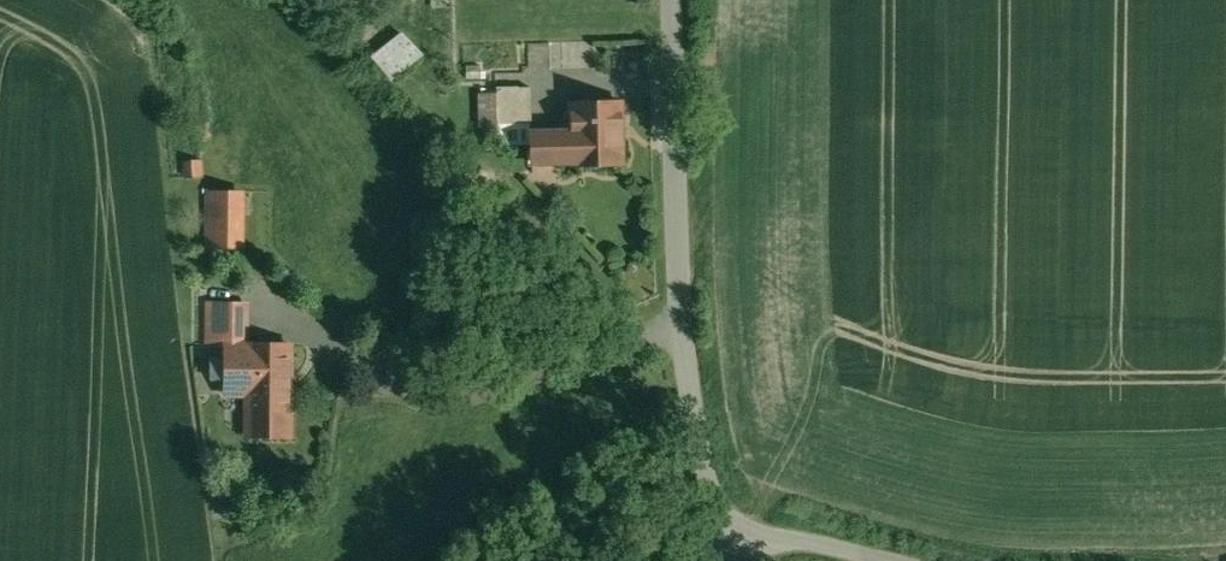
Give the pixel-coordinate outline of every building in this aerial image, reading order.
[(395,80),(427,53),(407,28),(374,55),(395,80)] [(531,124),(530,87),(496,88),(497,125),(531,124)] [(621,103),(568,103),(568,105),(571,105),(571,131),(530,132),(531,163),(572,162),(572,164),(623,163),(622,137),(620,137),(619,104),(621,104),(621,103)] [(207,189),(207,247),(248,247),(248,189),(207,189)] [(245,303),(207,302),(206,344),(224,345),(224,344),(245,344),(245,303)] [(245,344),(224,344),(224,345),(224,393),(247,393),(247,435),(288,435),(288,345),(245,344)]
